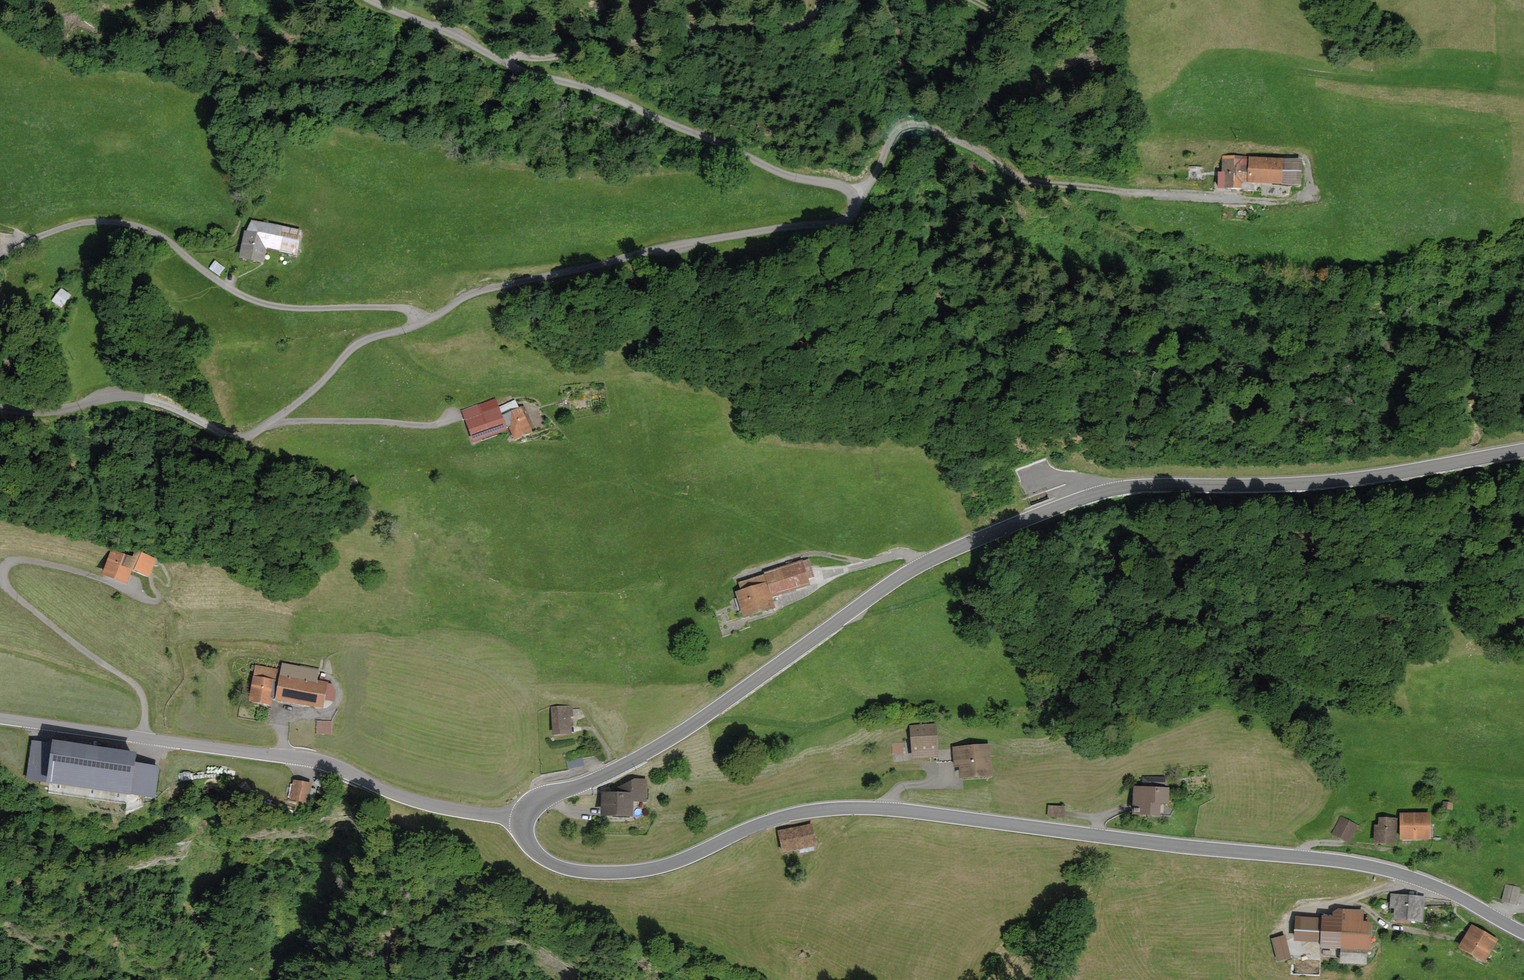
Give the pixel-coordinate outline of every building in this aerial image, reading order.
[(1306,187),(1307,162),(1221,158),(1219,192),(1253,193),(1253,184),(1306,187)] [(300,255),(304,230),(249,221),(242,264),(269,268),(272,251),(300,255)] [(75,299),(65,291),(57,302),(67,310),(75,299)] [(487,416),(481,402),(460,412),(477,449),(515,431),(521,443),(536,436),(519,401),(487,416)] [(130,558),(112,552),(103,579),(132,588),(137,574),(152,578),(159,559),(132,551),(130,558)] [(807,561),(739,587),(752,621),(784,609),(779,596),(815,583),(807,561)] [(290,670),(260,666),(255,709),(286,712),(288,699),(335,704),(339,670),(291,664),(290,670)] [(551,710),(553,735),(573,734),(571,708),(551,710)] [(316,718),(316,732),(332,732),(332,718),(316,718)] [(938,722),(912,726),(917,759),(942,755),(938,722)] [(141,752),(54,743),(49,786),(158,797),(161,767),(139,765),(141,752)] [(993,745),(954,750),(957,767),(962,766),(965,781),(997,776),(993,745)] [(329,798),(330,777),(312,776),(311,797),(329,798)] [(302,805),(308,783),(288,778),(283,800),(302,805)] [(629,790),(601,790),(601,815),(633,815),(633,802),(646,802),(646,780),(629,780),(629,790)] [(1175,788),(1136,787),(1136,814),(1175,815),(1175,788)] [(1069,815),(1069,804),(1052,805),(1053,815),(1069,815)] [(1404,815),(1404,839),(1435,838),(1435,815),(1404,815)] [(1361,827),(1342,818),(1334,835),(1353,844),(1361,827)] [(1398,819),(1383,819),(1383,827),(1376,827),(1377,847),(1400,846),(1398,819)] [(821,845),(816,824),(785,831),(789,852),(821,845)] [(1523,887),(1507,885),(1505,901),(1521,904),(1523,887)] [(1430,922),(1430,896),(1394,895),(1394,910),(1401,910),(1400,922),(1430,922)] [(1343,920),(1300,919),(1299,941),(1323,941),(1323,949),(1348,949),(1348,964),(1374,964),(1374,950),(1381,950),(1382,921),(1372,920),(1372,911),(1343,910),(1343,920)] [(1476,923),(1464,944),(1490,959),(1502,937),(1476,923)] [(1287,933),(1274,935),(1277,959),(1291,957),(1287,933)]
